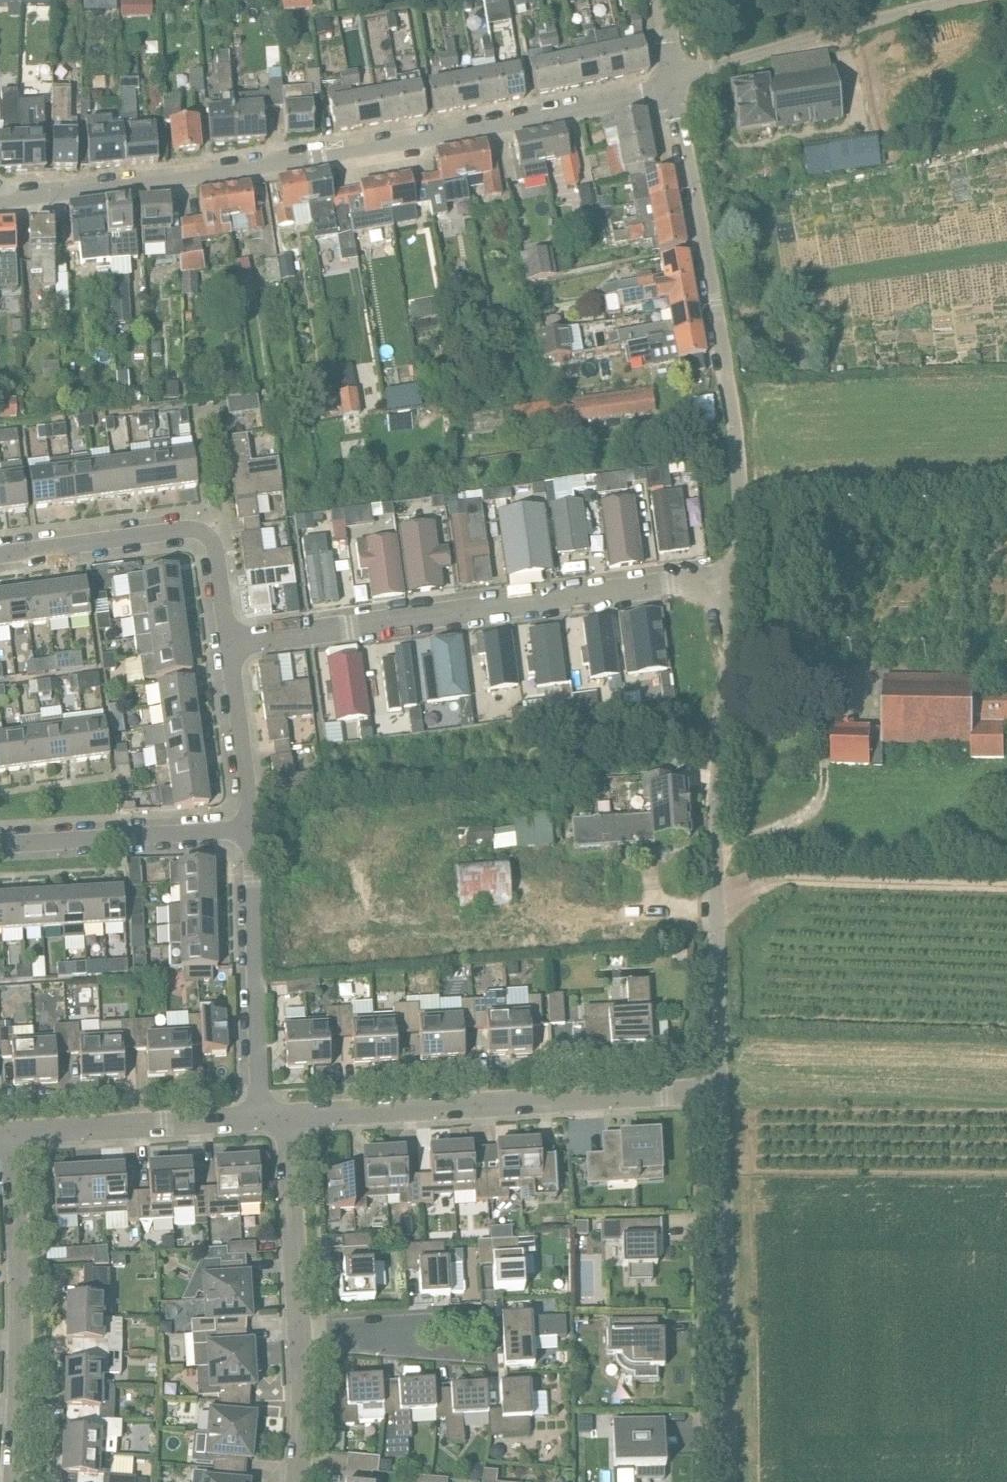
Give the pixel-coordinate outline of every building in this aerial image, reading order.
[(85,12),(119,12),(119,0),(85,0),(85,12)] [(154,0),(123,0),(122,15),(154,15),(154,0)] [(509,9),(507,0),(484,0),(487,14),(509,9)] [(389,30),(397,29),(394,14),(386,16),(389,30)] [(631,31),(640,30),(639,15),(630,17),(631,31)] [(580,87),(603,82),(596,51),(593,39),(593,35),(591,27),(582,29),(584,38),(571,41),(574,55),(580,87)] [(625,77),(618,46),(614,30),(593,35),(593,39),(596,51),(603,82),(625,77)] [(546,36),(550,51),(558,49),(555,34),(546,36)] [(535,96),(557,92),(552,60),(550,51),(546,36),(538,38),(543,62),(528,65),(535,96)] [(500,103),(496,71),(494,61),(488,37),(480,38),(486,73),(472,75),(478,107),(500,103)] [(447,55),(456,53),(454,41),(445,43),(447,55)] [(618,46),(625,77),(648,72),(642,43),(641,41),(633,43),(618,46)] [(737,137),(775,131),(775,134),(784,132),(784,130),(791,130),(791,131),(808,128),(808,127),(813,126),(813,127),(824,126),(824,124),(839,122),(828,48),(777,61),(780,81),(729,89),(737,137)] [(217,68),(229,67),(228,52),(216,53),(217,68)] [(456,53),(447,55),(450,69),(459,68),(456,53)] [(450,69),(447,55),(438,56),(441,71),(450,69)] [(557,92),(580,87),(574,55),(552,60),(557,92)] [(396,79),(394,65),(385,66),(388,81),(396,79)] [(217,68),(215,68),(216,86),(230,85),(229,67),(217,68)] [(500,103),(524,99),(518,67),(496,71),(500,103)] [(190,94),(203,93),(202,72),(188,73),(190,94)] [(347,73),(349,88),(359,86),(356,72),(347,73)] [(306,97),(319,96),(317,73),(305,74),(306,97)] [(334,133),(357,129),(351,97),(349,88),(347,73),(338,75),(341,89),(339,89),(341,99),(329,101),(334,133)] [(478,107),(472,75),(450,79),(456,111),(478,107)] [(433,115),(456,111),(450,79),(427,83),(433,115)] [(235,144),(263,142),(261,109),(283,109),(282,105),(281,83),(267,84),(268,95),(231,98),(232,101),(235,144)] [(157,164),(157,163),(154,126),(137,127),(136,120),(133,120),(132,84),(119,85),(122,130),(121,130),(124,167),(157,164)] [(425,117),(419,85),(396,89),(402,121),(425,117)] [(75,172),(75,170),(76,121),(69,121),(69,89),(52,89),(51,172),(75,172)] [(380,125),(402,121),(396,89),(374,93),(380,125)] [(19,173),(15,90),(4,91),(5,111),(6,138),(0,138),(0,174),(19,173)] [(43,172),(41,136),(31,136),(30,110),(29,110),(28,90),(15,90),(19,173),(43,172)] [(374,93),(361,95),(351,97),(357,129),(380,125),(374,93)] [(163,125),(170,124),(174,154),(199,151),(196,120),(180,122),(178,104),(177,104),(177,97),(162,99),(163,125)] [(80,170),(124,167),(121,130),(112,131),(112,121),(86,123),(86,116),(89,115),(89,100),(80,100),(80,170)] [(235,144),(232,101),(206,103),(210,146),(235,144)] [(285,139),(313,137),(310,105),(298,106),(298,104),(282,105),(283,109),(285,139)] [(617,146),(648,140),(643,114),(601,122),(603,132),(614,130),(617,146)] [(538,134),(544,165),(553,163),(553,165),(560,163),(565,188),(578,185),(576,178),(578,177),(578,172),(579,171),(576,154),(574,154),(571,138),(565,139),(563,129),(538,134)] [(547,179),(544,165),(538,134),(512,139),(518,165),(512,166),(515,183),(522,181),(522,184),(547,179)] [(641,177),(655,175),(648,140),(617,146),(624,182),(642,179),(641,177)] [(806,149),(809,174),(883,167),(880,142),(806,149)] [(485,191),(499,189),(493,158),(487,159),(485,145),(459,150),(465,182),(483,179),(485,191)] [(441,186),(465,182),(459,150),(434,154),(438,175),(424,177),(427,195),(429,205),(444,203),(441,186)] [(647,203),(675,198),(670,172),(655,175),(641,177),(642,179),(647,203)] [(357,262),(350,219),(345,191),(331,194),(327,173),(302,177),(308,210),(311,232),(334,228),(341,264),(357,262)] [(292,212),(308,210),(302,177),(277,182),(281,207),(275,208),(278,227),(294,224),(292,212)] [(413,198),(427,195),(424,177),(410,180),(410,178),(384,182),(391,214),(415,209),(413,198)] [(364,218),(391,214),(384,182),(359,187),(359,189),(345,191),(350,219),(364,216),(364,218)] [(247,233),(263,230),(260,211),(254,212),(250,186),(225,190),(230,235),(247,233)] [(580,209),(592,207),(588,187),(576,189),(580,209)] [(180,231),(181,244),(231,236),(230,235),(225,190),(199,194),(203,219),(179,223),(180,231)] [(611,235),(680,223),(675,198),(647,203),(649,217),(609,224),(611,235)] [(161,260),(177,259),(176,257),(182,256),(181,244),(180,231),(170,231),(167,199),(138,201),(141,235),(159,234),(161,260)] [(104,203),(109,251),(121,250),(122,265),(133,264),(130,222),(128,200),(104,203)] [(88,271),(97,270),(110,269),(109,251),(104,203),(68,207),(72,244),(73,244),(74,253),(86,252),(88,271)] [(54,289),(54,266),(52,223),(28,223),(30,275),(41,275),(41,290),(54,289)] [(656,254),(682,249),(684,248),(680,223),(611,235),(613,245),(629,243),(643,240),(643,244),(654,242),(656,254)] [(15,256),(13,224),(0,225),(0,257),(2,257),(2,268),(15,268),(14,256),(15,256)] [(525,283),(554,277),(549,250),(520,257),(525,283)] [(182,256),(176,257),(177,259),(179,274),(179,275),(198,272),(203,272),(200,254),(182,256)] [(686,256),(658,261),(662,287),(690,281),(686,256)] [(267,284),(279,281),(275,261),(263,264),(267,284)] [(618,295),(651,289),(649,278),(617,284),(618,295)] [(667,311),(695,306),(690,281),(662,287),(651,289),(618,295),(615,295),(618,310),(655,303),(655,304),(665,302),(667,311)] [(127,286),(111,287),(112,301),(113,325),(130,324),(127,286)] [(623,346),(699,331),(695,306),(667,311),(669,324),(616,334),(619,346),(623,346)] [(540,361),(571,355),(567,330),(535,336),(540,361)] [(699,331),(623,346),(626,363),(641,361),(642,366),(648,365),(648,367),(673,363),(675,378),(703,373),(700,358),(704,357),(699,331)] [(619,346),(616,334),(608,335),(610,348),(619,346)] [(344,431),(362,428),(356,391),(370,389),(365,363),(334,368),(344,431)] [(515,433),(654,413),(650,382),(571,393),(571,399),(512,408),(465,414),(468,439),(515,432),(515,433)] [(422,406),(419,386),(385,391),(388,412),(422,406)] [(229,416),(250,413),(248,396),(226,399),(229,416)] [(16,419),(16,400),(0,400),(0,419),(16,419)] [(180,425),(188,425),(187,412),(179,413),(180,425)] [(146,429),(154,428),(153,415),(145,416),(146,429)] [(85,430),(93,429),(91,416),(84,417),(85,430)] [(139,430),(146,429),(145,416),(137,417),(139,430)] [(77,431),(85,430),(84,417),(76,418),(77,431)] [(106,433),(114,432),(112,420),(104,420),(106,433)] [(45,441),(53,440),(52,427),(44,428),(45,441)] [(37,442),(45,441),(44,428),(36,429),(37,442)] [(18,442),(16,430),(0,432),(0,444),(18,442)] [(233,483),(280,477),(278,460),(250,464),(247,436),(231,438),(232,445),(227,445),(233,483)] [(176,490),(197,487),(192,452),(171,455),(176,490)] [(95,501),(90,466),(89,455),(69,458),(70,469),(75,504),(95,501)] [(156,493),(176,490),(171,455),(151,458),(156,493)] [(136,496),(156,493),(151,458),(131,461),(136,496)] [(115,499),(136,496),(131,461),(111,464),(115,499)] [(1,479),(6,513),(25,511),(27,511),(22,476),(21,462),(0,465),(0,469),(1,479)] [(697,485),(696,475),(694,463),(683,465),(684,477),(689,476),(691,486),(697,485)] [(95,501),(115,499),(111,464),(90,466),(95,501)] [(55,507),(75,504),(70,469),(50,472),(55,507)] [(634,484),(646,482),(644,471),(644,470),(632,472),(634,484)] [(33,510),(55,507),(50,472),(28,475),(33,510)] [(594,477),(596,489),(596,496),(626,491),(624,473),(594,477)] [(243,529),(259,526),(255,499),(283,496),(280,477),(233,483),(238,522),(242,522),(243,529)] [(596,489),(594,477),(582,479),(584,490),(596,489)] [(547,500),(573,499),(572,481),(546,482),(547,500)] [(533,497),(545,496),(544,484),(532,485),(533,497)] [(495,503),(493,491),(481,493),(483,504),(495,503)] [(657,502),(664,557),(679,555),(671,492),(656,493),(657,502)] [(445,518),(460,516),(457,499),(443,501),(443,497),(431,499),(432,511),(444,509),(445,518)] [(608,571),(643,566),(633,500),(599,505),(608,571)] [(555,556),(589,552),(583,502),(549,506),(550,511),(555,556)] [(380,533),(396,531),(394,516),(393,504),(381,506),(382,518),(378,518),(380,533)] [(344,523),(345,530),(373,526),(370,507),(342,511),(344,523)] [(506,580),(552,575),(544,509),(498,514),(506,580)] [(298,515),(300,537),(326,535),(324,513),(298,515)] [(477,586),(474,562),(490,560),(488,542),(471,545),(468,518),(452,520),(460,588),(477,586)] [(245,575),(293,568),(290,551),(263,555),(259,526),(243,529),(244,536),(240,536),(245,575)] [(409,595),(442,590),(433,526),(400,531),(409,595)] [(376,602),(403,599),(397,538),(369,541),(371,553),(376,602)] [(354,606),(348,558),(346,542),(313,547),(321,610),(354,606)] [(256,620),(271,618),(268,590),(295,587),(293,568),(245,575),(250,614),(255,613),(256,620)] [(145,597),(179,592),(176,571),(142,576),(145,597)] [(65,586),(69,621),(88,618),(88,619),(90,618),(85,583),(83,584),(65,586)] [(49,624),(69,621),(65,586),(44,589),(49,624)] [(29,626),(49,624),(44,589),(24,592),(29,626)] [(9,629),(29,626),(24,592),(4,595),(9,629)] [(148,617),(182,612),(179,592),(145,597),(148,617)] [(94,604),(107,602),(105,594),(93,596),(94,604)] [(9,629),(4,595),(0,595),(0,630),(9,629)] [(150,637),(185,632),(182,612),(148,617),(150,637)] [(619,618),(627,678),(670,672),(662,612),(619,618)] [(97,624),(109,623),(108,615),(96,617),(97,624)] [(605,687),(620,685),(612,617),(597,619),(605,687)] [(98,632),(110,630),(109,623),(97,624),(98,632)] [(537,688),(566,684),(558,628),(529,632),(537,688)] [(517,684),(515,670),(510,631),(496,633),(499,653),(485,655),(487,673),(502,671),(504,685),(517,684)] [(153,658),(187,653),(185,632),(150,637),(153,658)] [(438,703),(471,698),(462,638),(429,643),(438,703)] [(418,708),(416,690),(411,647),(394,649),(401,711),(418,708)] [(143,681),(190,674),(187,653),(153,658),(140,660),(143,681)] [(102,665),(115,663),(114,655),(101,657),(102,665)] [(74,670),(82,669),(80,656),(73,657),(74,670)] [(337,724),(366,720),(358,656),(328,659),(337,724)] [(67,671),(74,670),(73,657),(65,658),(67,671)] [(311,699),(308,682),(281,686),(277,658),(261,660),(262,667),(258,668),(263,706),(311,699)] [(35,676),(43,675),(41,662),(33,663),(35,676)] [(27,677),(35,676),(33,663),(26,664),(27,677)] [(103,672),(116,671),(115,663),(102,665),(103,672)] [(78,693),(100,690),(98,675),(76,678),(78,691),(78,693)] [(70,692),(78,691),(76,678),(68,679),(70,692)] [(883,767),(884,744),(971,745),(971,760),(1005,760),(1004,727),(1006,727),(1006,693),(973,693),(973,681),(884,679),(883,732),(833,731),(832,766),(883,767)] [(38,696),(45,695),(51,694),(49,682),(44,682),(36,683),(38,696)] [(160,707),(194,703),(191,682),(157,687),(160,707)] [(30,697),(38,696),(36,683),(28,684),(30,697)] [(663,702),(675,700),(674,688),(662,690),(663,702)] [(613,708),(625,707),(623,695),(611,697),(613,708)] [(274,751),(289,749),(286,722),(313,718),(311,699),(263,706),(268,745),(273,745),(274,751)] [(474,727),(470,700),(458,701),(462,729),(474,727)] [(562,715),(575,714),(573,702),(565,703),(560,703),(562,715)] [(163,728),(197,723),(194,703),(160,707),(163,728)] [(109,715),(122,713),(121,706),(108,707),(109,715)] [(511,710),(512,722),(524,721),(523,709),(511,710)] [(110,723),(123,721),(122,713),(109,715),(110,723)] [(361,743),(373,741),(371,720),(359,722),(361,743)] [(412,736),(424,734),(422,722),(410,724),(412,736)] [(154,750),(200,743),(197,723),(163,728),(140,731),(142,752),(154,750)] [(84,727),(88,761),(109,758),(104,724),(84,727)] [(68,764),(88,761),(84,727),(63,729),(68,764)] [(48,766),(68,764),(63,729),(43,732),(48,766)] [(28,769),(48,766),(43,732),(23,735),(28,769)] [(8,772),(28,769),(23,735),(3,738),(8,772)] [(168,769),(203,764),(200,743),(154,750),(156,770),(168,769)] [(114,756),(127,754),(126,746),(113,748),(114,756)] [(323,792),(321,773),(293,777),(289,749),(274,751),(275,758),(270,759),(275,797),(274,797),(274,799),(323,792)] [(171,788),(205,784),(203,764),(168,769),(171,788)] [(117,776),(130,774),(129,766),(116,768),(117,776)] [(120,795),(133,793),(130,774),(117,776),(120,795)] [(652,818),(688,814),(687,798),(686,787),(674,788),(673,776),(643,778),(644,802),(650,801),(652,818)] [(174,810),(208,806),(205,784),(171,788),(174,810)] [(122,813),(135,813),(135,804),(121,805),(122,813)] [(573,847),(644,842),(690,839),(688,814),(652,818),(594,822),(572,824),(573,847)] [(518,849),(554,848),(552,815),(517,816),(518,849)] [(516,826),(494,827),(495,848),(517,847),(516,826)] [(128,890),(141,889),(140,861),(127,862),(128,890)] [(179,888),(213,886),(213,865),(169,867),(170,888),(179,888)] [(180,908),(214,906),(213,886),(179,888),(180,908)] [(142,909),(142,901),(141,889),(128,890),(130,909),(142,909)] [(102,892),(104,927),(125,926),(122,890),(102,892)] [(84,928),(104,927),(102,892),(81,893),(84,928)] [(83,928),(84,928),(81,893),(61,894),(63,929),(63,941),(83,940),(83,928)] [(43,931),(63,929),(61,894),(41,895),(43,931)] [(22,932),(43,931),(41,895),(20,896),(22,932)] [(22,932),(20,896),(0,898),(2,933),(22,932)] [(168,929),(215,927),(214,906),(180,908),(168,908),(168,929)] [(131,930),(144,929),(142,909),(130,909),(131,930)] [(169,948),(215,947),(215,927),(168,929),(169,948)] [(145,949),(144,942),(144,929),(131,930),(132,950),(145,949)] [(183,970),(212,969),(216,969),(216,967),(215,947),(169,948),(169,971),(183,970)] [(133,972),(146,971),(145,949),(132,950),(133,972)] [(106,976),(127,974),(127,962),(105,963),(106,976)] [(86,977),(106,976),(105,963),(85,964),(86,977)] [(65,978),(86,977),(85,964),(65,966),(65,978)] [(58,979),(65,978),(65,966),(57,966),(58,979)] [(17,981),(25,981),(24,968),(16,969),(17,981)] [(25,981),(32,980),(32,968),(24,968),(25,981)] [(212,969),(183,970),(184,983),(212,982),(212,969)] [(314,981),(300,983),(286,984),(287,996),(301,995),(316,993),(314,981)] [(610,1050),(634,1049),(652,1048),(648,981),(627,983),(628,1013),(608,1014),(608,1021),(585,1022),(586,1048),(610,1047),(610,1050)] [(549,1026),(564,1026),(563,997),(548,998),(549,1026)] [(507,1009),(510,1056),(531,1055),(529,1028),(541,1027),(540,998),(527,999),(528,1008),(507,1009)] [(462,1032),(474,1031),(473,1002),(460,1003),(461,1012),(440,1013),(442,1060),(464,1059),(462,1032)] [(488,1058),(510,1056),(507,1009),(486,1010),(485,1002),(473,1002),(474,1031),(486,1030),(488,1058)] [(395,1036),(407,1035),(406,1006),(393,1007),(394,1016),(372,1017),(375,1064),(397,1063),(395,1036)] [(421,1062),(442,1060),(440,1013),(418,1015),(418,1006),(406,1006),(407,1035),(419,1035),(421,1062)] [(200,1018),(201,1047),(202,1055),(226,1054),(223,1008),(213,1008),(214,1017),(200,1018)] [(354,1066),(375,1064),(372,1017),(351,1019),(351,1010),(338,1011),(340,1039),(352,1039),(354,1066)] [(328,1040),(340,1039),(338,1011),(326,1011),(327,1020),(305,1021),(308,1069),(330,1067),(328,1040)] [(167,1030),(170,1077),(191,1076),(189,1047),(201,1047),(200,1018),(187,1019),(188,1029),(167,1030)] [(287,1070),(308,1069),(305,1021),(284,1023),(287,1070)] [(148,1078),(170,1077),(167,1030),(154,1031),(153,1022),(133,1023),(134,1052),(146,1051),(148,1078)] [(122,1053),(134,1052),(133,1023),(120,1024),(121,1033),(100,1034),(102,1081),(124,1080),(122,1053)] [(55,1057),(67,1056),(65,1027),(53,1028),(54,1037),(32,1038),(35,1085),(57,1084),(55,1057)] [(81,1082),(102,1081),(100,1034),(78,1035),(78,1027),(65,1027),(67,1056),(79,1055),(81,1082)] [(35,1085),(32,1038),(11,1040),(11,1031),(0,1031),(0,1057),(0,1060),(12,1059),(14,1087),(35,1085)] [(636,1181),(660,1180),(657,1135),(604,1138),(606,1158),(588,1159),(590,1184),(608,1183),(608,1174),(635,1173),(636,1181)] [(518,1144),(520,1191),(533,1190),(534,1199),(556,1198),(554,1169),(541,1170),(539,1143),(518,1144)] [(507,1192),(520,1191),(518,1144),(496,1145),(498,1172),(486,1173),(487,1202),(508,1201),(507,1192)] [(475,1203),(487,1202),(486,1173),(474,1174),(472,1147),(450,1148),(453,1195),(474,1194),(475,1203)] [(432,1196),(453,1195),(450,1148),(429,1149),(431,1176),(419,1177),(420,1206),(433,1205),(432,1196)] [(400,1207),(420,1206),(419,1177),(407,1178),(405,1151),(383,1152),(386,1199),(399,1198),(400,1207)] [(365,1200),(386,1199),(383,1152),(362,1153),(364,1182),(352,1183),(353,1211),(366,1211),(365,1200)] [(236,1161),(239,1208),(261,1207),(258,1160),(236,1161)] [(218,1210),(239,1208),(236,1161),(215,1162),(216,1190),(204,1190),(206,1219),(219,1218),(218,1210)] [(194,1220),(206,1219),(204,1190),(192,1191),(191,1164),(169,1165),(172,1212),(193,1211),(194,1220)] [(151,1214),(172,1212),(169,1165),(148,1167),(149,1194),(137,1194),(139,1223),(151,1222),(151,1214)] [(127,1224),(139,1223),(137,1194),(125,1195),(124,1168),(102,1169),(105,1216),(126,1215),(127,1224)] [(77,1218),(105,1216),(102,1169),(74,1171),(77,1218)] [(56,1219),(77,1218),(74,1171),(53,1172),(56,1219)] [(353,1211),(352,1183),(351,1174),(327,1175),(330,1221),(340,1221),(339,1212),(353,1211)] [(656,1259),(662,1259),(661,1222),(600,1223),(601,1243),(622,1243),(623,1268),(627,1268),(628,1283),(652,1283),(652,1267),(656,1267),(656,1259)] [(342,1250),(368,1249),(371,1249),(370,1237),(341,1238),(342,1250)] [(494,1294),(523,1292),(521,1256),(518,1256),(517,1240),(477,1242),(479,1268),(493,1268),(494,1294)] [(227,1258),(241,1257),(256,1256),(255,1244),(241,1245),(226,1245),(227,1258)] [(420,1298),(449,1296),(447,1260),(444,1261),(443,1244),(403,1247),(405,1273),(419,1272),(420,1298)] [(107,1248),(94,1249),(95,1261),(92,1261),(92,1266),(108,1266),(107,1248)] [(94,1249),(80,1250),(65,1250),(66,1263),(81,1262),(92,1261),(95,1261),(94,1249)] [(368,1249),(342,1250),(344,1283),(340,1283),(341,1303),(374,1301),(372,1265),(369,1265),(368,1249)] [(205,1301),(249,1298),(248,1276),(243,1277),(241,1264),(210,1266),(211,1279),(204,1279),(205,1301)] [(68,1319),(102,1320),(102,1299),(109,1299),(109,1287),(83,1287),(83,1298),(68,1298),(68,1319)] [(214,1334),(245,1333),(246,1321),(250,1320),(249,1298),(205,1301),(206,1323),(190,1324),(191,1335),(214,1334)] [(534,1367),(532,1338),(565,1336),(564,1316),(530,1319),(530,1315),(501,1317),(504,1369),(534,1367)] [(82,1353),(119,1354),(120,1338),(112,1338),(112,1320),(102,1320),(68,1319),(68,1342),(82,1343),(82,1353)] [(657,1382),(657,1370),(663,1370),(663,1334),(657,1334),(656,1322),(608,1322),(608,1335),(606,1335),(606,1359),(615,1358),(615,1362),(616,1365),(618,1368),(620,1371),(623,1373),(626,1375),(630,1376),(633,1376),(633,1382),(657,1382)] [(209,1368),(253,1365),(252,1344),(248,1345),(245,1333),(214,1334),(215,1346),(208,1347),(209,1368)] [(100,1387),(101,1374),(119,1374),(119,1354),(82,1353),(82,1365),(67,1365),(66,1387),(100,1387)] [(219,1402),(249,1403),(250,1388),(254,1388),(253,1365),(209,1368),(195,1369),(197,1397),(218,1395),(219,1402)] [(356,1409),(383,1407),(382,1388),(381,1378),(345,1380),(346,1392),(338,1393),(340,1427),(357,1426),(356,1409)] [(436,1411),(434,1392),(434,1382),(398,1384),(398,1387),(382,1388),(383,1407),(384,1417),(393,1417),(393,1429),(387,1430),(384,1458),(408,1457),(407,1440),(411,1440),(410,1413),(436,1411)] [(488,1412),(488,1415),(489,1438),(529,1436),(528,1420),(531,1420),(529,1384),(500,1385),(501,1411),(488,1412)] [(488,1415),(488,1412),(486,1386),(450,1388),(450,1391),(434,1392),(436,1411),(436,1421),(445,1421),(446,1445),(464,1444),(462,1417),(488,1415)] [(80,1420),(106,1421),(106,1410),(100,1410),(100,1387),(66,1387),(66,1410),(81,1410),(80,1420)] [(208,1435),(252,1438),(254,1417),(250,1417),(249,1403),(219,1402),(218,1414),(210,1414),(208,1435)] [(577,1417),(577,1434),(592,1434),(592,1417),(577,1417)] [(64,1453),(98,1455),(99,1434),(106,1434),(106,1421),(80,1420),(80,1432),(65,1432),(64,1453)] [(664,1470),(665,1470),(664,1421),(612,1421),(613,1470),(636,1469),(636,1481),(664,1481),(664,1470)] [(213,1469),(244,1473),(246,1461),(250,1461),(252,1438),(208,1435),(206,1457),(214,1458),(213,1469)] [(103,1478),(106,1478),(111,1462),(109,1462),(111,1456),(98,1455),(64,1453),(63,1476),(77,1477),(77,1481),(103,1481),(103,1478)] [(346,1472),(372,1474),(378,1475),(379,1459),(347,1456),(346,1472)] [(390,1461),(379,1461),(379,1472),(389,1473),(390,1461)] [(244,1473),(213,1469),(212,1474),(191,1472),(190,1481),(244,1481),(244,1473)] [(372,1474),(346,1472),(345,1481),(371,1481),(372,1474)] [(482,1481),(496,1481),(497,1473),(483,1472),(482,1481)]
